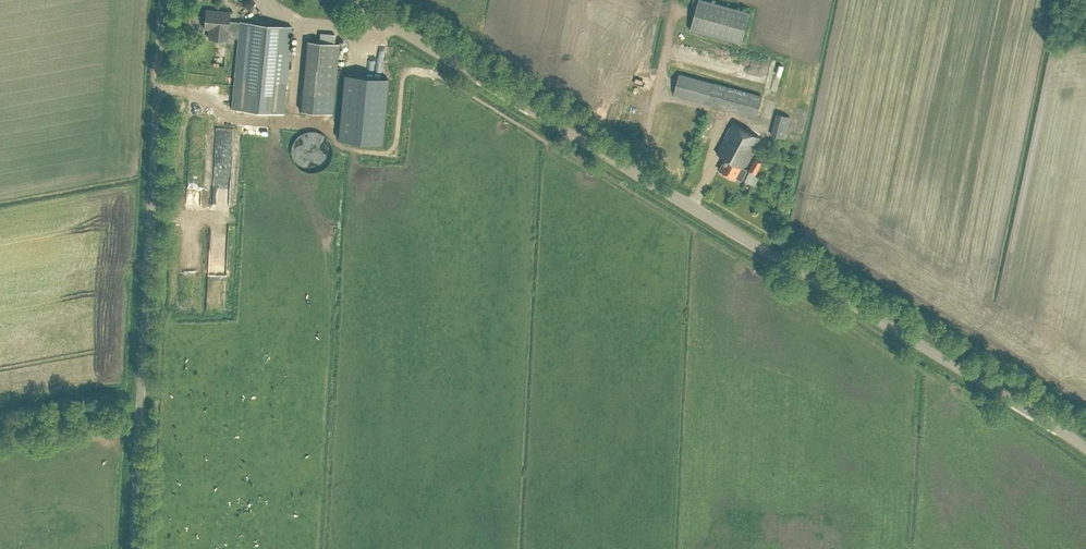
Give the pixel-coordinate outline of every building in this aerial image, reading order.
[(751,10),(713,0),(698,0),(690,30),(742,44),(751,10)] [(209,28),(209,38),(227,39),(227,37),(239,38),(232,107),(284,112),(292,26),(241,21),(240,25),(229,23),(230,11),(206,9),(205,28),(209,28)] [(220,63),(232,63),(232,40),(220,40),(220,63)] [(333,113),(340,43),(307,40),(300,109),(333,113)] [(757,115),(762,94),(679,73),(674,94),(757,115)] [(339,140),(382,144),(388,79),(345,75),(339,140)] [(785,138),(790,117),(777,114),(772,135),(785,138)] [(744,169),(760,138),(734,124),(717,155),(727,160),(720,172),(736,180),(742,168),(744,169)] [(299,166),(304,169),(310,170),(316,170),(322,167),(327,163),(330,157),(331,151),(330,145),(328,139),(323,135),(318,132),(312,131),(306,131),(300,134),(296,138),(293,143),(291,149),(292,156),(294,161),(299,166)] [(205,152),(192,152),(192,188),(205,188),(205,152)] [(756,174),(763,162),(756,158),(749,170),(756,174)] [(222,180),(234,180),(235,160),(222,160),(222,180)]
